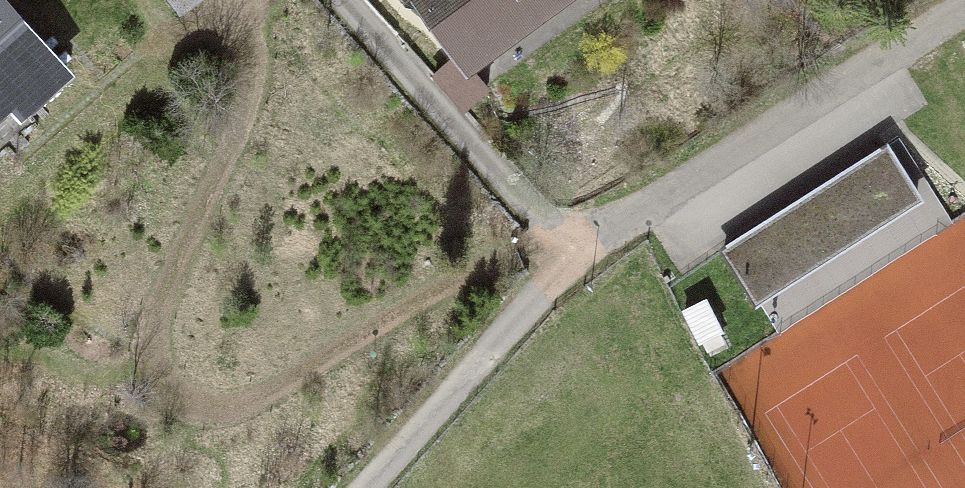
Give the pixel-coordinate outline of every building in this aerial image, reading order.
[(10,98),(20,109),(65,69),(5,0),(0,0),(0,107),(10,98)] [(460,50),(530,0),(424,0),(460,50)] [(917,195),(886,147),(724,249),(755,297),(917,195)]
